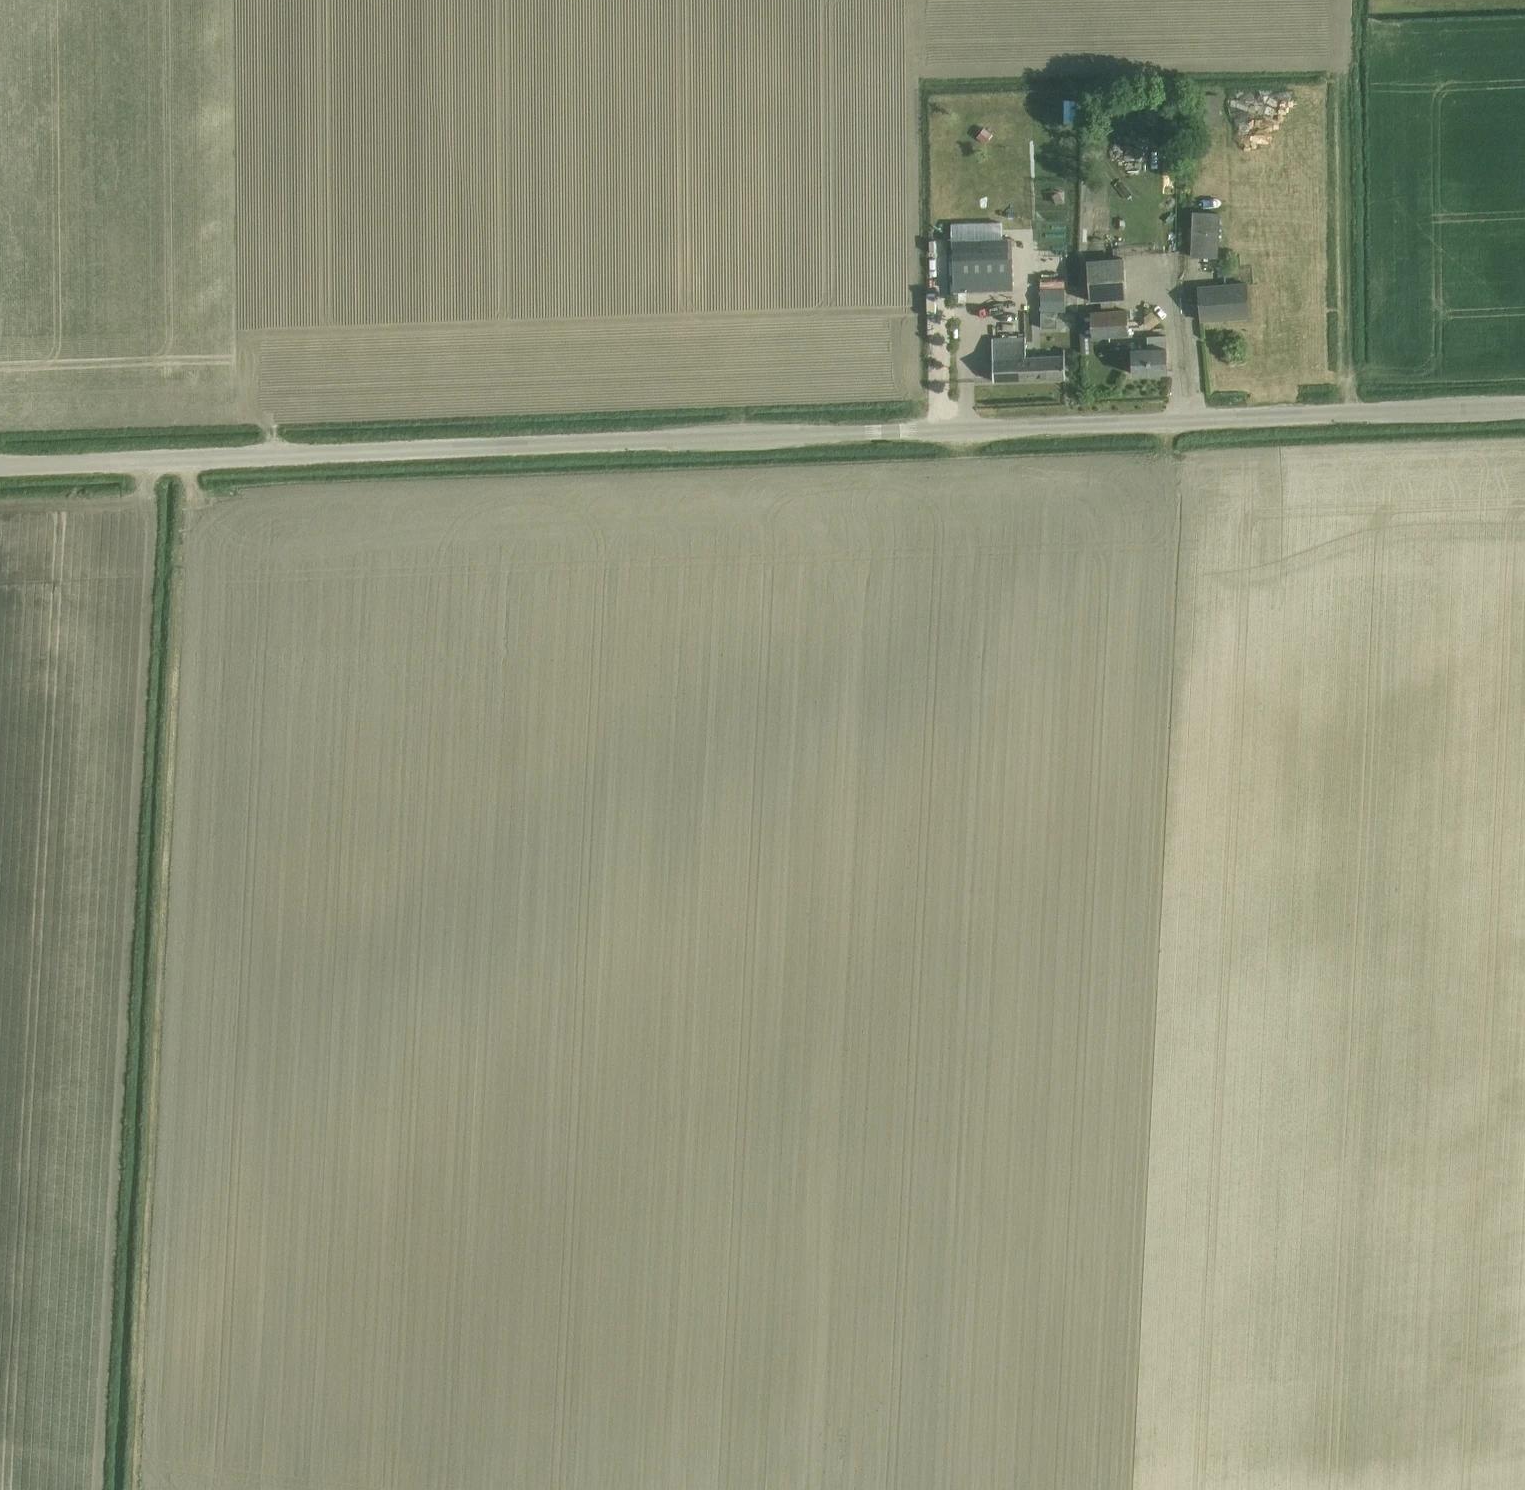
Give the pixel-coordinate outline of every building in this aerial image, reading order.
[(1218,257),(1220,212),(1194,211),(1192,256),(1218,257)] [(963,239),(952,239),(954,292),(1014,289),(1012,237),(963,239)] [(1128,298),(1125,256),(1088,259),(1092,301),(1128,298)] [(1250,317),(1248,297),(1247,281),(1199,285),(1202,320),(1250,317)] [(1040,310),(1064,310),(1064,288),(1040,288),(1040,310)] [(1127,308),(1079,313),(1083,353),(1092,352),(1090,336),(1129,332),(1127,308)] [(1168,372),(1167,352),(1166,334),(1148,334),(1148,347),(1133,348),(1134,374),(1168,372)] [(1066,378),(1065,358),(1065,349),(1042,350),(1042,356),(1027,357),(1026,337),(992,338),(994,381),(1066,378)]
